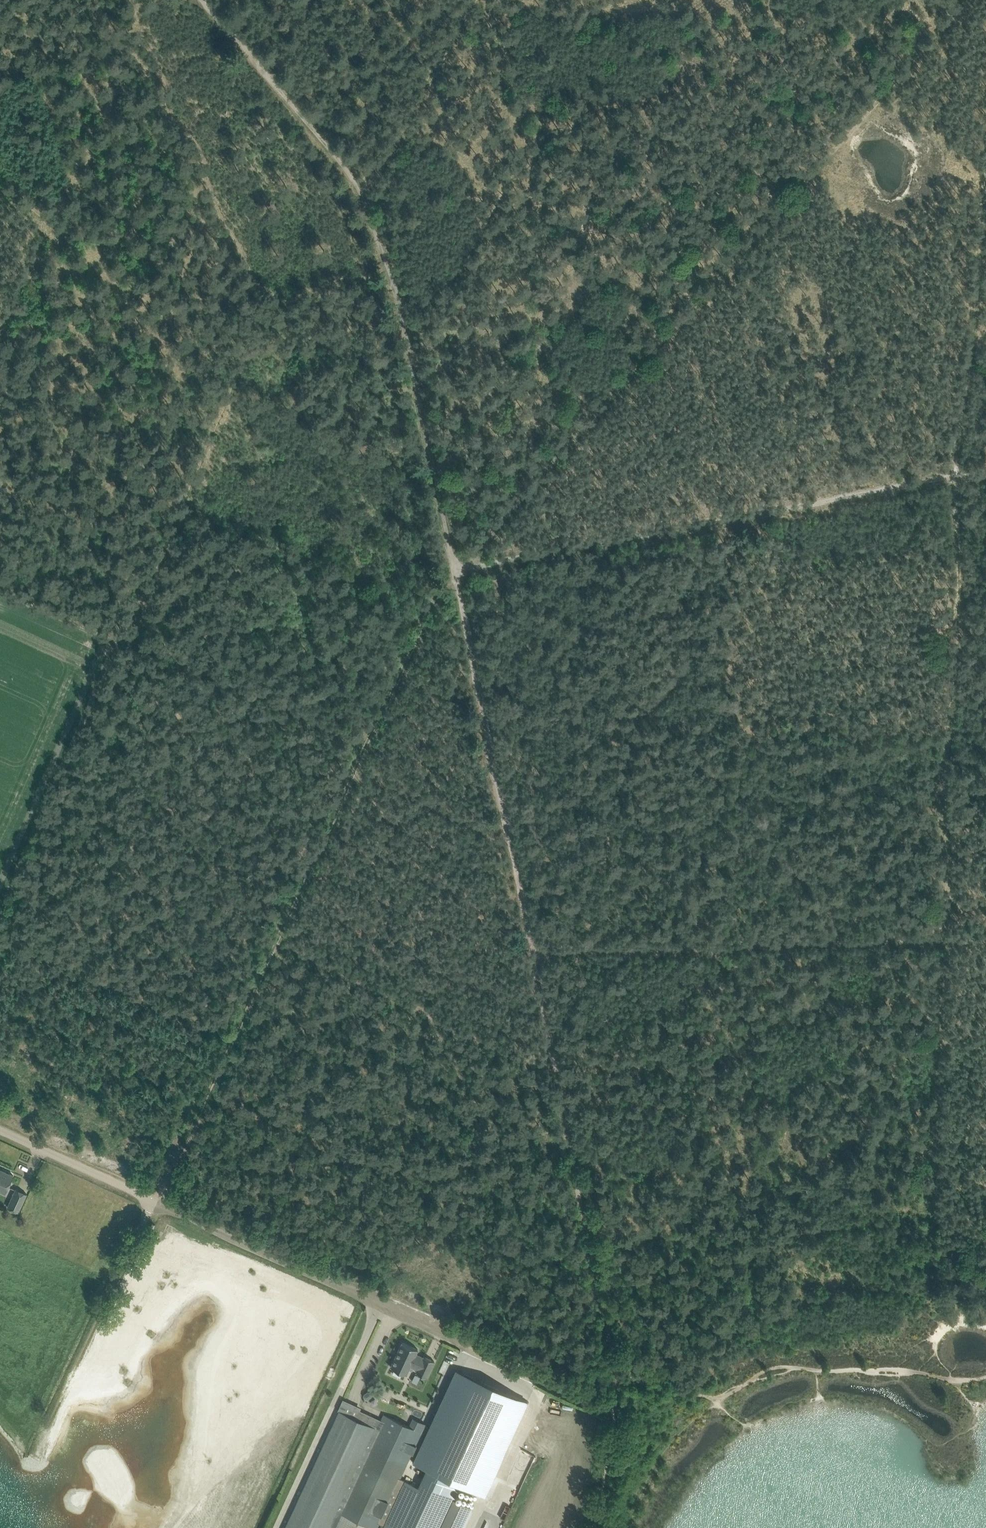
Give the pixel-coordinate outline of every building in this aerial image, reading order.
[(0,1168),(0,1190),(5,1192),(13,1174),(0,1168)] [(8,1206),(19,1211),(27,1193),(16,1188),(8,1206)] [(416,1373),(426,1378),(434,1361),(423,1356),(423,1357),(415,1354),(418,1349),(402,1342),(390,1367),(394,1369),(392,1374),(400,1377),(402,1372),(406,1374),(410,1366),(417,1369),(416,1373)] [(419,1485),(401,1476),(424,1424),(413,1419),(409,1427),(383,1415),(377,1428),(364,1422),(339,1410),(285,1527),(462,1527),(472,1507),(454,1498),(473,1456),(466,1453),(490,1402),(463,1389),(419,1485)] [(511,1479),(527,1443),(518,1439),(502,1476),(511,1479)]
